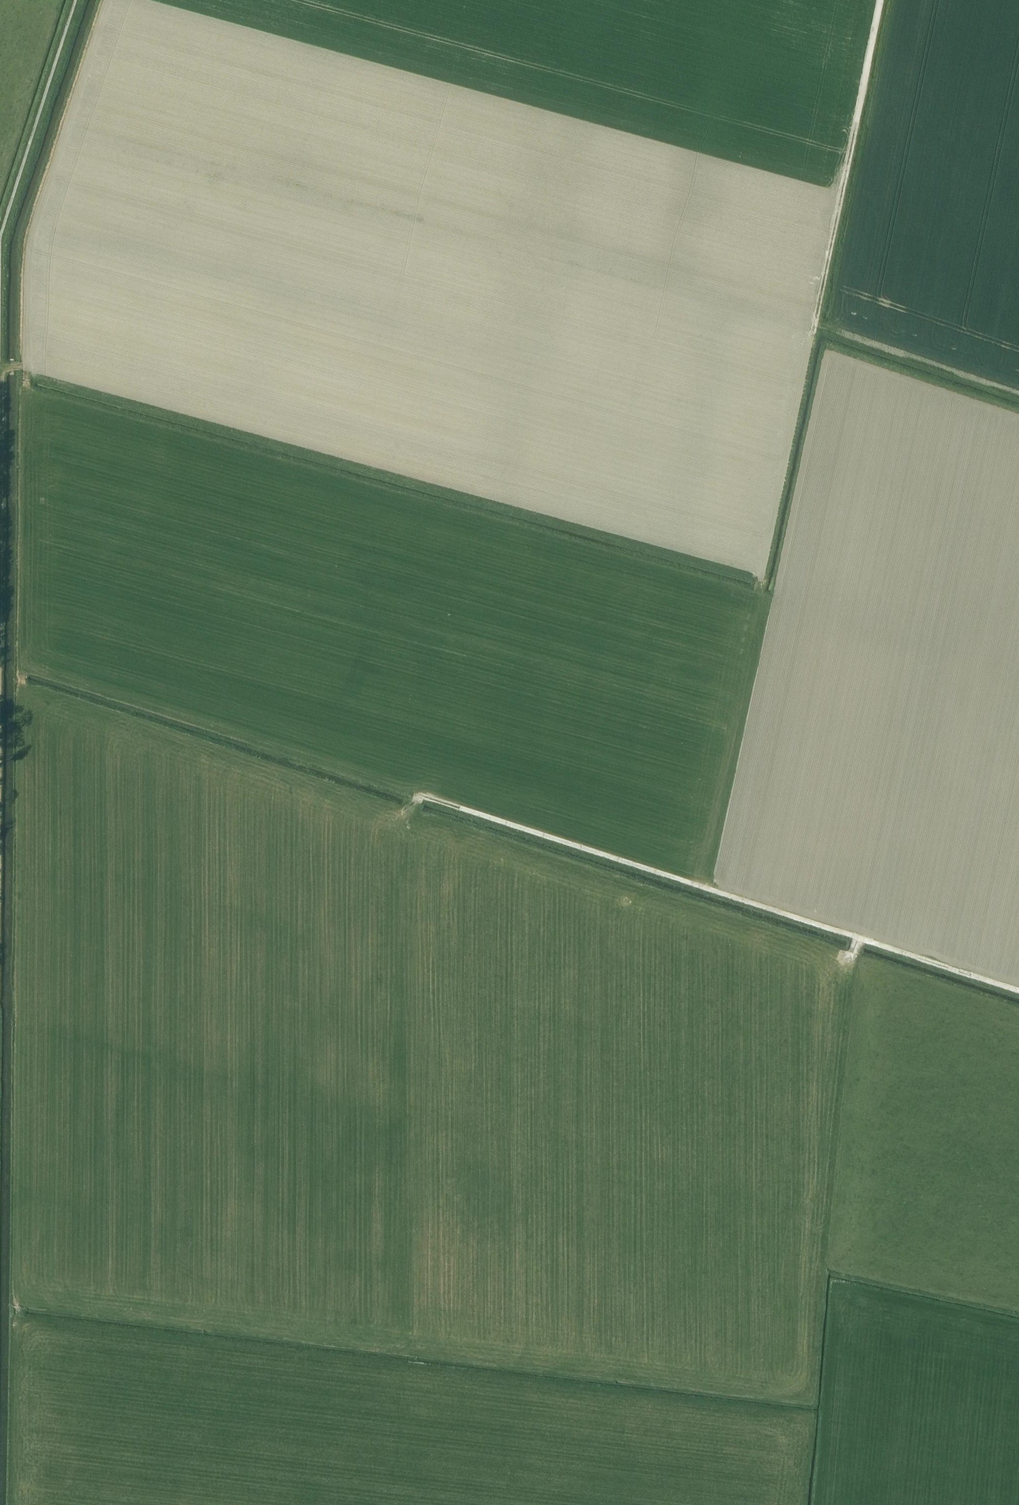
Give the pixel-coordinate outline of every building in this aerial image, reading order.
[(832,965),(833,959),(818,955),(817,961),(832,965)]
